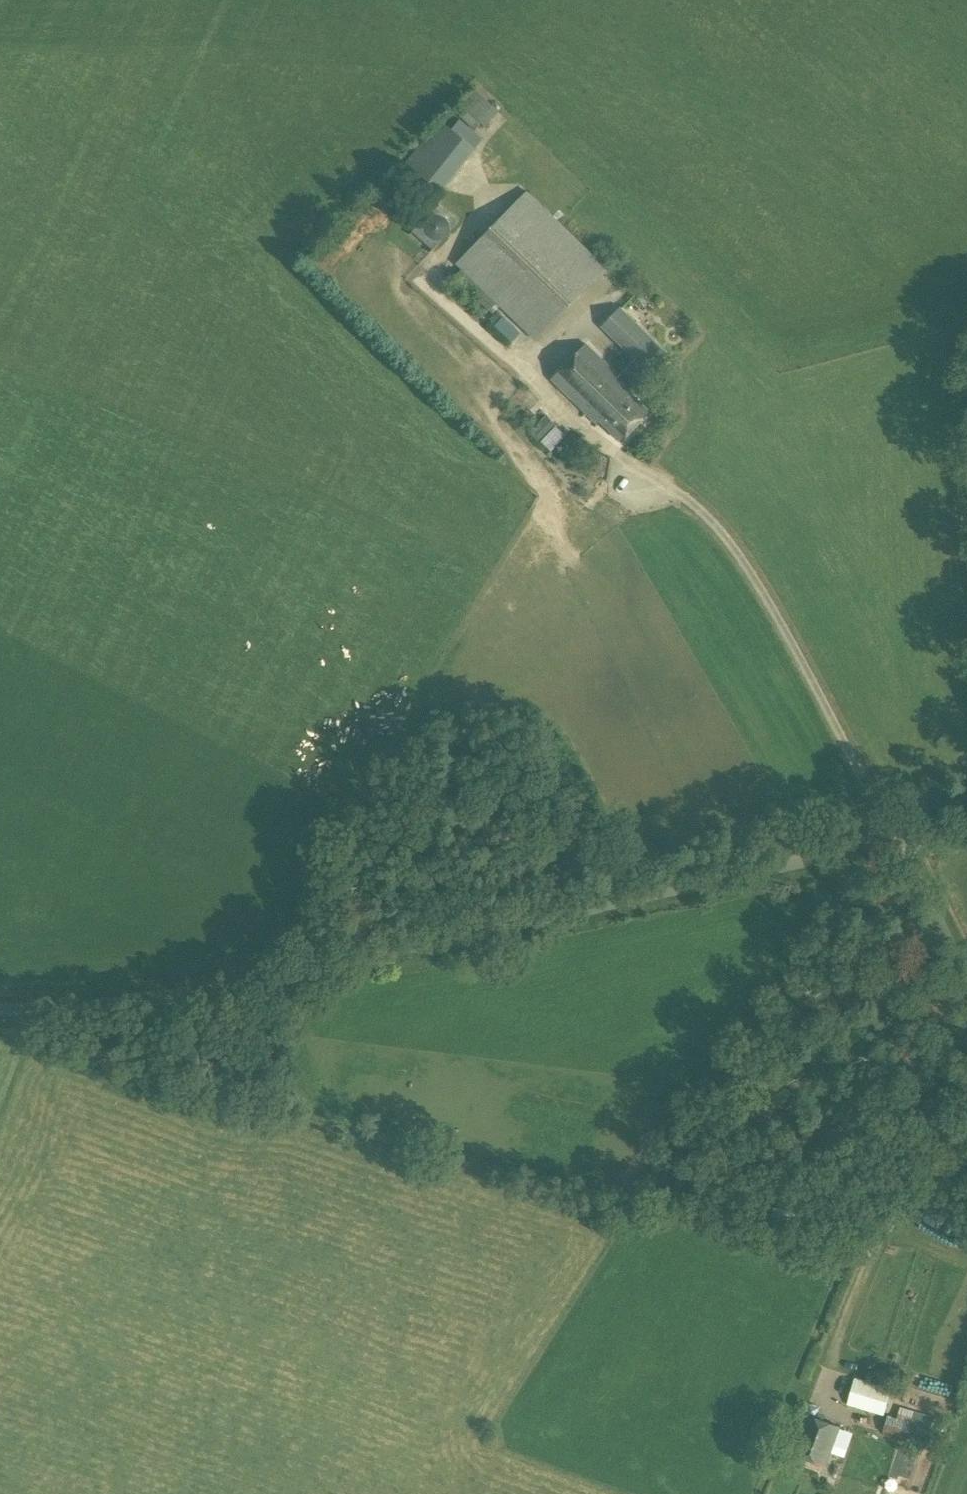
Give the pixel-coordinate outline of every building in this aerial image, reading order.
[(486,126),(499,111),(476,91),(463,105),(486,126)] [(451,126),(442,120),(409,165),(441,188),(481,132),(458,116),(451,126)] [(595,257),(527,191),(456,264),(536,341),(612,263),(600,251),(595,257)] [(433,249),(458,221),(437,203),(412,231),(433,249)] [(630,391),(666,353),(619,308),(601,327),(635,360),(620,375),(586,343),(552,377),(599,422),(601,420),(622,440),(650,411),(630,391)] [(513,339),(522,329),(502,311),(494,321),(513,339)] [(556,425),(546,415),(533,429),(543,439),(556,425)] [(882,1414),(889,1391),(855,1380),(848,1402),(882,1414)] [(925,1445),(933,1417),(900,1407),(897,1418),(887,1416),(882,1432),(925,1445)] [(825,1463),(839,1425),(807,1414),(794,1452),(825,1463)]
